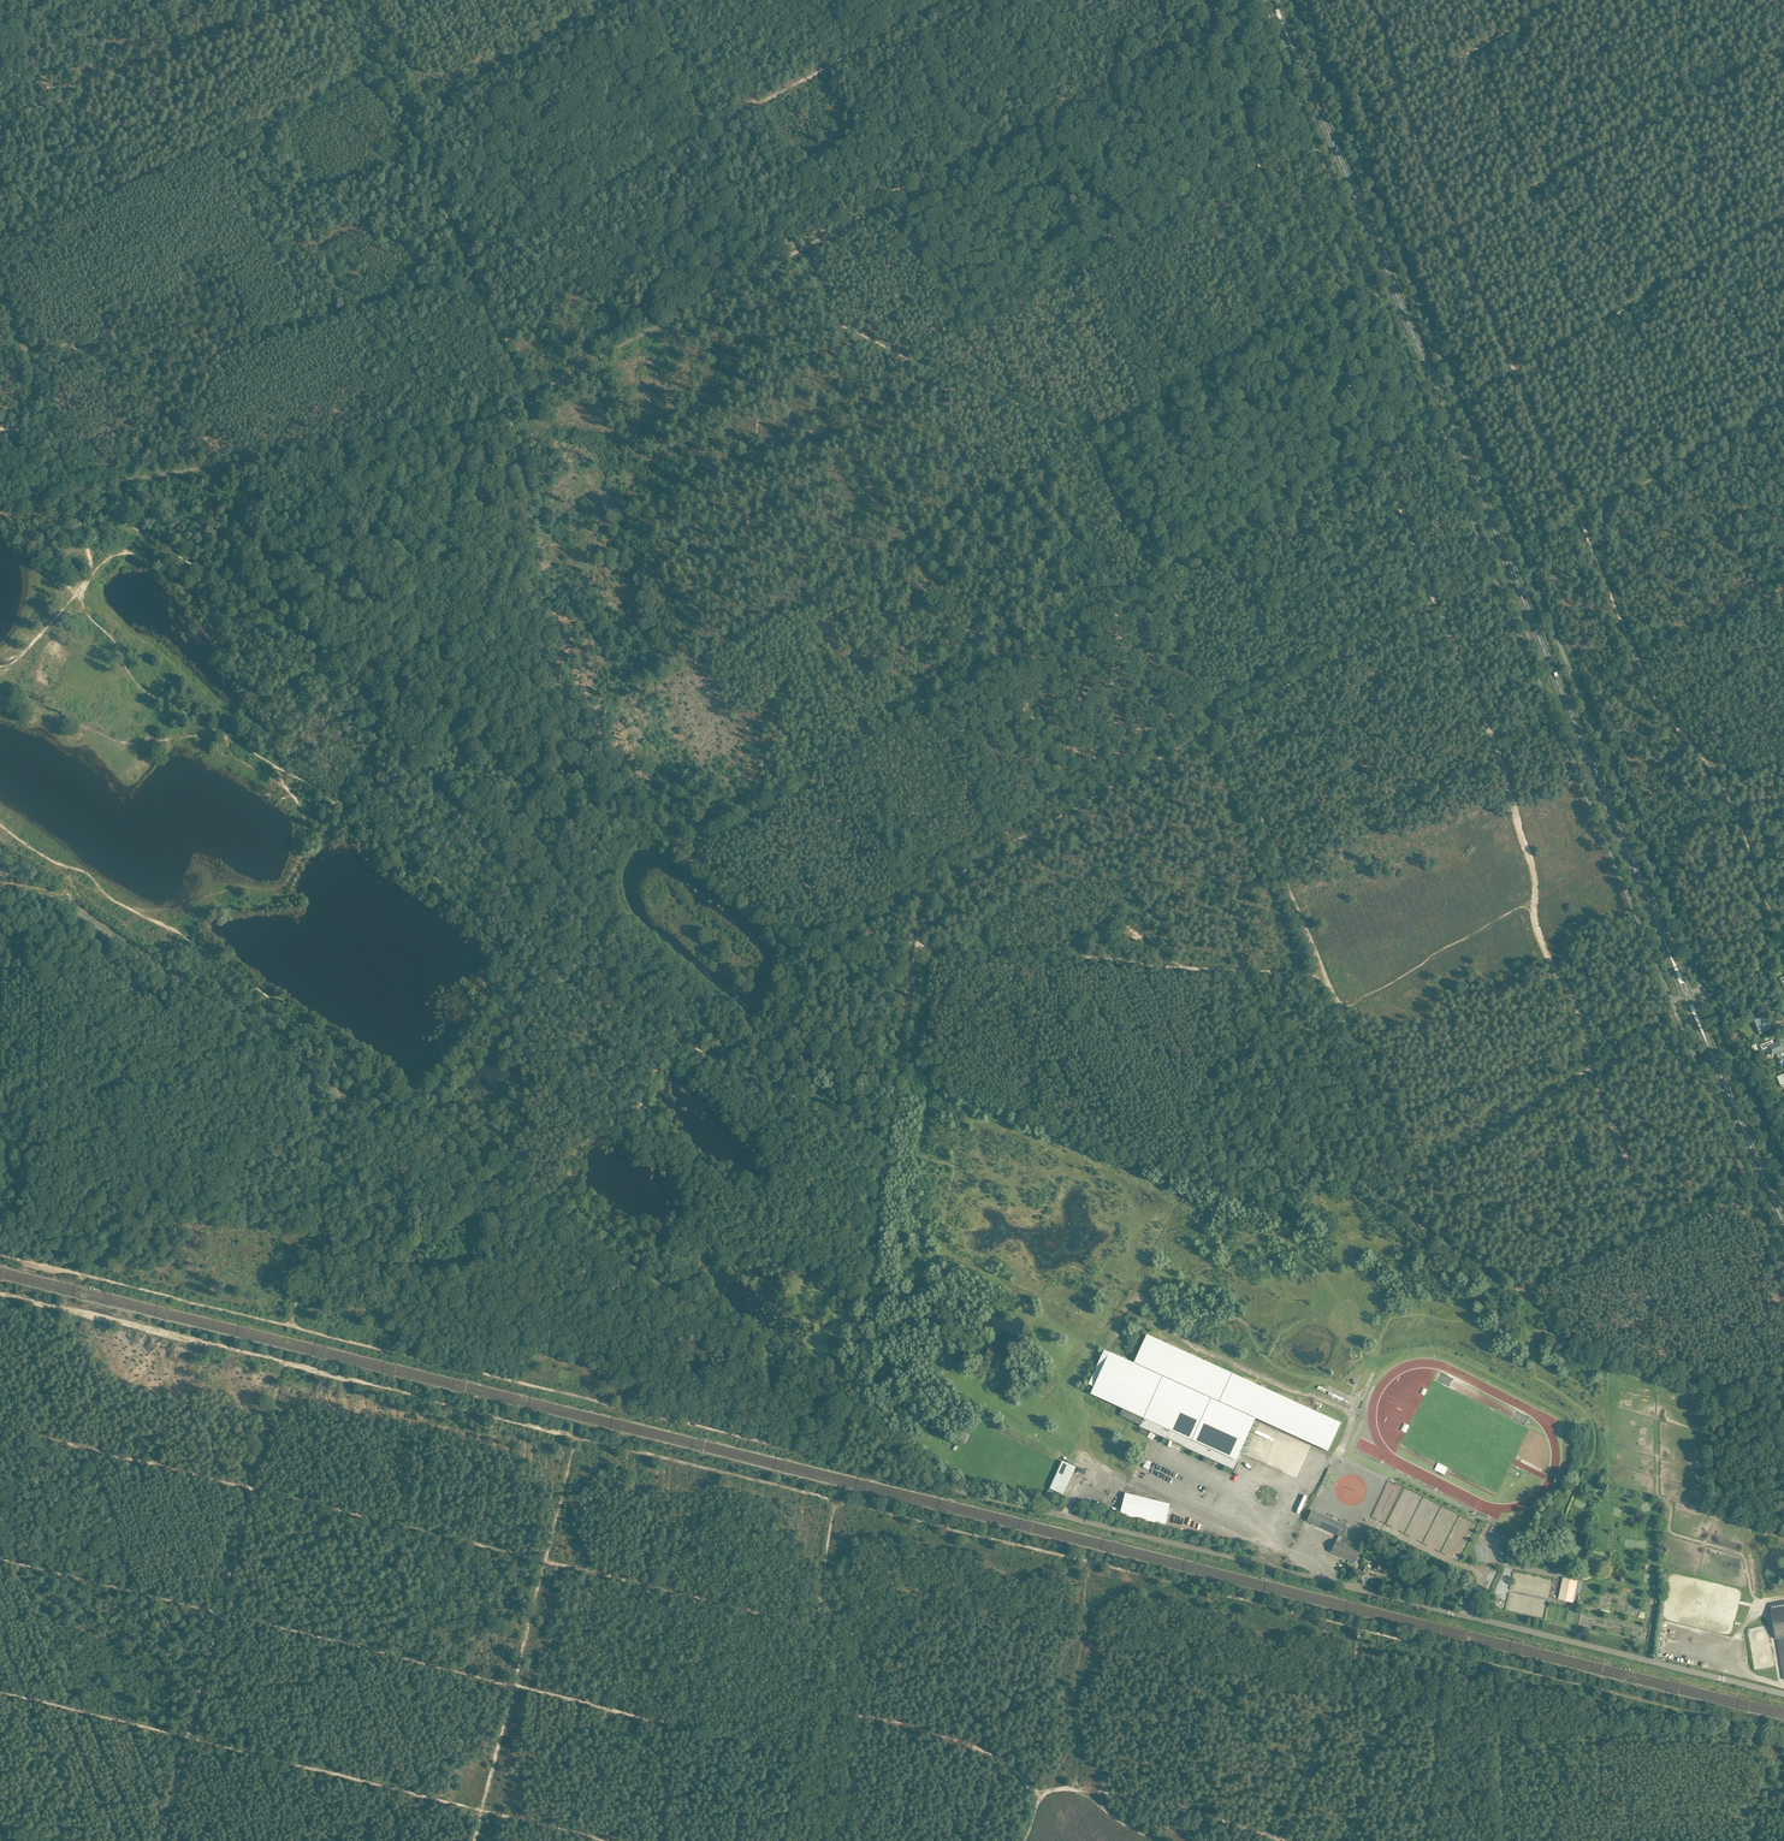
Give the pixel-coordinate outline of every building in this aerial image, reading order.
[(1767,1022),(1762,1013),(1753,1017),(1758,1029),(1760,1028),(1762,1032),(1765,1031),(1771,1029),(1768,1022),(1767,1022)] [(1774,1044),(1773,1044),(1772,1040),(1760,1045),(1762,1050),(1768,1048),(1772,1056),(1776,1054),(1780,1062),(1783,1061),(1783,1050),(1783,1048),(1780,1041),(1774,1044)] [(1104,1350),(1088,1384),(1093,1387),(1090,1394),(1123,1409),(1120,1416),(1140,1425),(1139,1426),(1140,1427),(1141,1425),(1168,1437),(1171,1431),(1187,1438),(1184,1445),(1216,1460),(1216,1461),(1217,1459),(1221,1460),(1220,1462),(1233,1467),(1236,1461),(1308,1494),(1340,1423),(1146,1335),(1133,1363),(1109,1352),(1104,1350)] [(1146,1459),(1142,1467),(1149,1470),(1152,1462),(1146,1459)] [(1067,1463),(1066,1464),(1065,1464),(1054,1489),(1063,1493),(1074,1468),(1075,1467),(1067,1463)] [(1120,1514),(1164,1525),(1170,1504),(1125,1493),(1120,1514)] [(1311,1510),(1306,1521),(1315,1525),(1334,1534),(1339,1536),(1336,1541),(1334,1546),(1333,1547),(1331,1552),(1346,1559),(1347,1559),(1354,1562),(1359,1552),(1359,1551),(1355,1549),(1344,1545),(1346,1540),(1347,1539),(1344,1538),(1348,1527),(1311,1510)] [(1378,1553),(1376,1561),(1382,1562),(1384,1563),(1386,1555),(1378,1553)] [(1382,1562),(1376,1561),(1374,1569),(1378,1570),(1377,1572),(1381,1573),(1383,1565),(1384,1563),(1382,1562)] [(1359,1572),(1356,1582),(1365,1585),(1371,1568),(1365,1566),(1363,1573),(1359,1572)] [(1348,1579),(1356,1582),(1359,1572),(1352,1569),(1348,1579)] [(1573,1584),(1563,1582),(1559,1599),(1573,1602),(1575,1593),(1571,1592),(1573,1584)] [(1770,1604),(1776,1639),(1777,1639),(1778,1639),(1783,1674),(1783,1602),(1770,1604)]
